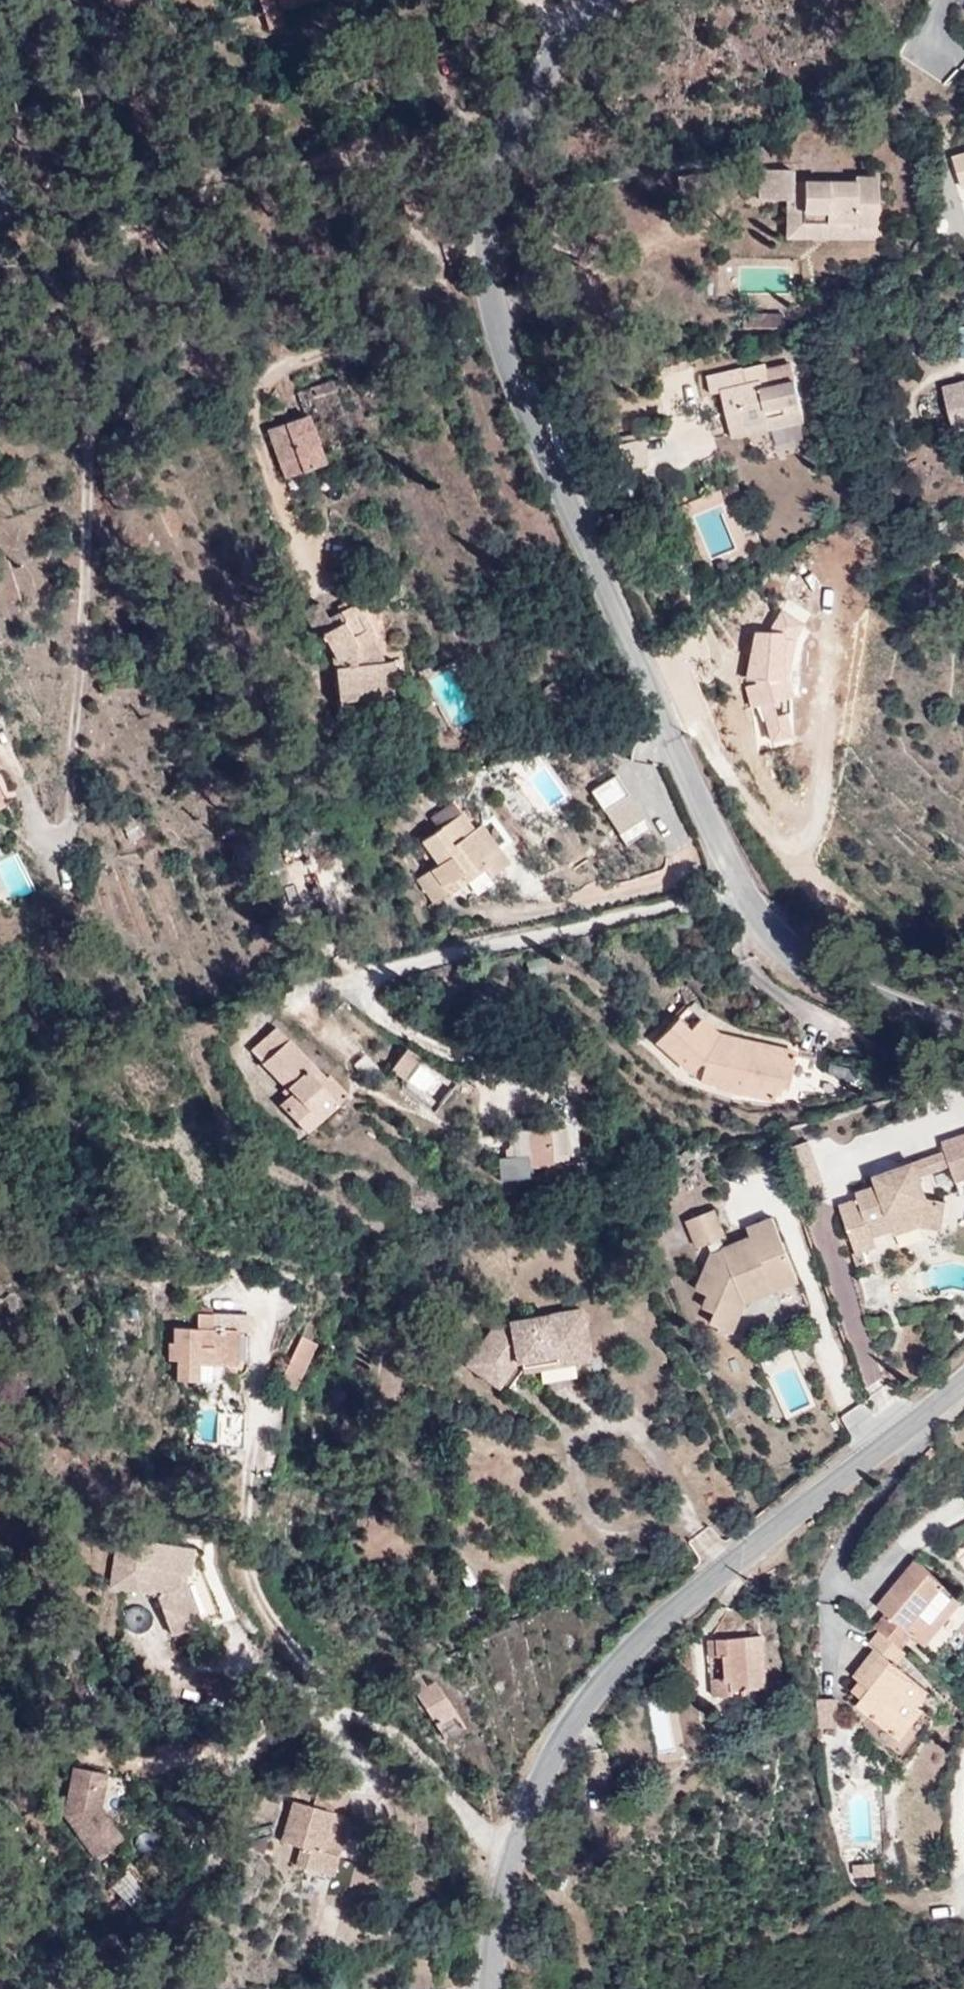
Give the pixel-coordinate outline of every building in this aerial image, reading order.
[(295,10),(315,0),(273,0),(280,17),(295,10)] [(300,22),(295,10),(280,17),(286,29),(300,22)] [(955,158),(963,190),(963,156),(955,158)] [(802,226),(878,226),(878,178),(854,178),(854,183),(791,182),(791,170),(760,170),(760,199),(787,200),(802,200),(802,226)] [(680,191),(703,187),(701,174),(678,177),(680,191)] [(878,238),(878,226),(802,226),(802,200),(787,200),(787,238),(878,238)] [(745,327),(785,328),(785,314),(745,314),(745,327)] [(769,423),(771,430),(806,422),(797,383),(773,388),(768,366),(746,371),(746,369),(710,377),(714,394),(723,392),(729,414),(742,411),(747,428),(769,423)] [(944,388),(954,430),(963,428),(963,383),(944,388)] [(734,438),(771,430),(769,423),(747,428),(742,411),(729,414),(734,438)] [(265,436),(286,484),(309,474),(288,426),(265,436)] [(353,701),(354,709),(386,702),(380,669),(359,675),(354,652),(368,644),(344,607),(327,618),(331,624),(320,632),(310,615),(295,625),(317,656),(319,653),(329,668),(337,704),(353,701)] [(380,669),(383,668),(368,644),(354,652),(359,675),(380,669)] [(380,669),(386,702),(396,700),(389,667),(383,668),(380,669)] [(337,704),(339,713),(354,709),(353,701),(337,704)] [(642,785),(629,765),(604,782),(617,802),(642,785)] [(642,785),(617,802),(632,824),(657,807),(642,785)] [(474,861),(479,869),(496,856),(502,865),(522,851),(494,812),(487,818),(466,788),(444,804),(451,815),(435,827),(438,833),(433,836),(441,847),(446,843),(451,851),(431,866),(447,891),(462,881),(455,872),(462,866),(464,869),(474,861)] [(665,819),(657,807),(632,824),(640,835),(665,819)] [(469,876),(479,869),(474,861),(464,869),(469,876)] [(716,1035),(686,1008),(656,1042),(702,1084),(783,1102),(787,1087),(811,1092),(818,1057),(716,1035)] [(307,1134),(347,1095),(328,1075),(324,1078),(275,1027),(251,1051),(293,1094),(280,1106),(307,1134)] [(403,1080),(418,1058),(406,1048),(391,1071),(403,1080)] [(524,1130),(526,1156),(527,1166),(551,1164),(549,1129),(524,1130)] [(513,1156),(526,1156),(524,1130),(511,1131),(513,1156)] [(944,1141),(963,1162),(963,1134),(944,1141)] [(944,1141),(942,1142),(945,1152),(873,1177),(876,1185),(856,1192),(858,1199),(840,1206),(856,1252),(877,1245),(874,1236),(892,1229),(893,1235),(921,1225),(942,1227),(945,1200),(926,1198),(918,1175),(950,1163),(955,1180),(963,1177),(963,1162),(944,1141)] [(799,1190),(824,1182),(810,1142),(785,1150),(799,1190)] [(772,1284),(775,1290),(799,1281),(774,1218),(748,1229),(751,1238),(725,1249),(721,1239),(725,1236),(714,1210),(686,1221),(697,1248),(709,1244),(712,1252),(696,1290),(707,1295),(702,1307),(715,1313),(711,1323),(733,1332),(745,1303),(743,1296),(772,1284)] [(745,1303),(775,1290),(772,1284),(743,1296),(745,1303)] [(514,1361),(519,1361),(587,1349),(580,1309),(507,1321),(507,1324),(492,1326),(464,1364),(495,1387),(514,1361)] [(166,1342),(162,1342),(162,1359),(170,1359),(169,1380),(191,1380),(192,1363),(206,1363),(231,1363),(231,1327),(242,1327),(242,1313),(191,1313),(191,1327),(166,1327),(166,1342)] [(273,1379),(288,1386),(308,1341),(293,1335),(273,1379)] [(587,1349),(519,1361),(521,1371),(589,1360),(587,1349)] [(192,1363),(191,1380),(206,1380),(206,1363),(192,1363)] [(197,1549),(114,1535),(106,1585),(151,1591),(166,1632),(214,1614),(195,1562),(197,1549)] [(893,1661),(898,1665),(907,1652),(903,1648),(913,1635),(925,1646),(963,1600),(915,1561),(877,1606),(886,1614),(876,1627),(880,1631),(869,1644),(875,1649),(892,1663),(893,1661)] [(767,1688),(763,1636),(707,1641),(708,1658),(724,1657),(725,1678),(711,1679),(712,1697),(733,1695),(733,1691),(767,1688)] [(861,1682),(871,1689),(892,1663),(875,1649),(855,1677),(861,1682)] [(871,1689),(863,1699),(858,1706),(900,1739),(923,1709),(919,1705),(930,1691),(898,1665),(893,1661),(892,1663),(871,1689)] [(407,1682),(436,1726),(454,1714),(432,1680),(424,1686),(418,1675),(407,1682)] [(854,1691),(863,1699),(871,1689),(861,1682),(854,1691)] [(655,1706),(662,1747),(677,1744),(670,1703),(655,1706)] [(454,1714),(436,1726),(444,1737),(462,1725),(454,1714)] [(102,1811),(107,1776),(74,1772),(65,1819),(98,1863),(124,1841),(102,1811)] [(322,1803),(340,1809),(345,1793),(315,1785),(309,1807),(289,1802),(278,1843),(298,1848),(292,1867),(329,1878),(345,1818),(338,1816),(320,1811),(322,1803)] [(338,1816),(340,1809),(322,1803),(320,1811),(338,1816)]
